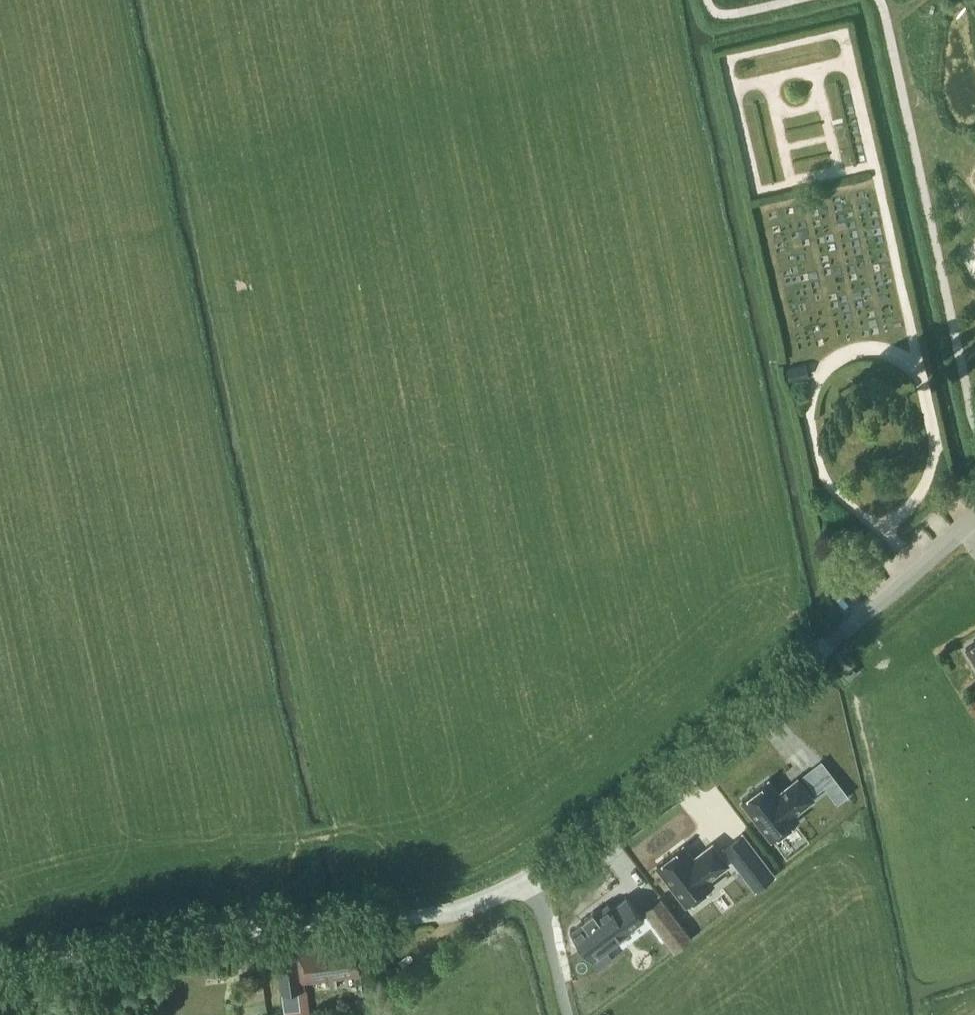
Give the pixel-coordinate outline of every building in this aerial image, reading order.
[(806,363),(787,367),(790,380),(809,375),(806,363)] [(965,646),(974,663),(974,640),(965,646)] [(858,670),(854,666),(846,673),(850,677),(858,670)] [(766,775),(741,795),(772,834),(798,813),(793,807),(812,792),(796,773),(777,788),(766,775)] [(683,843),(657,863),(687,903),(713,883),(709,877),(728,862),(713,842),(694,857),(683,843)] [(755,847),(735,862),(756,889),(775,874),(755,847)] [(584,919),(570,929),(584,947),(597,937),(607,949),(630,931),(629,929),(644,918),(626,894),(612,905),(608,900),(595,910),(594,909),(582,917),(584,919)] [(661,895),(643,909),(674,950),(692,937),(661,895)] [(330,942),(296,946),(297,955),(281,958),(286,989),(280,990),(281,998),(284,1014),(289,1014),(300,1014),(297,989),(302,988),(301,980),(328,976),(329,985),(336,984),(335,975),(359,972),(356,944),(331,947),(330,942)]
